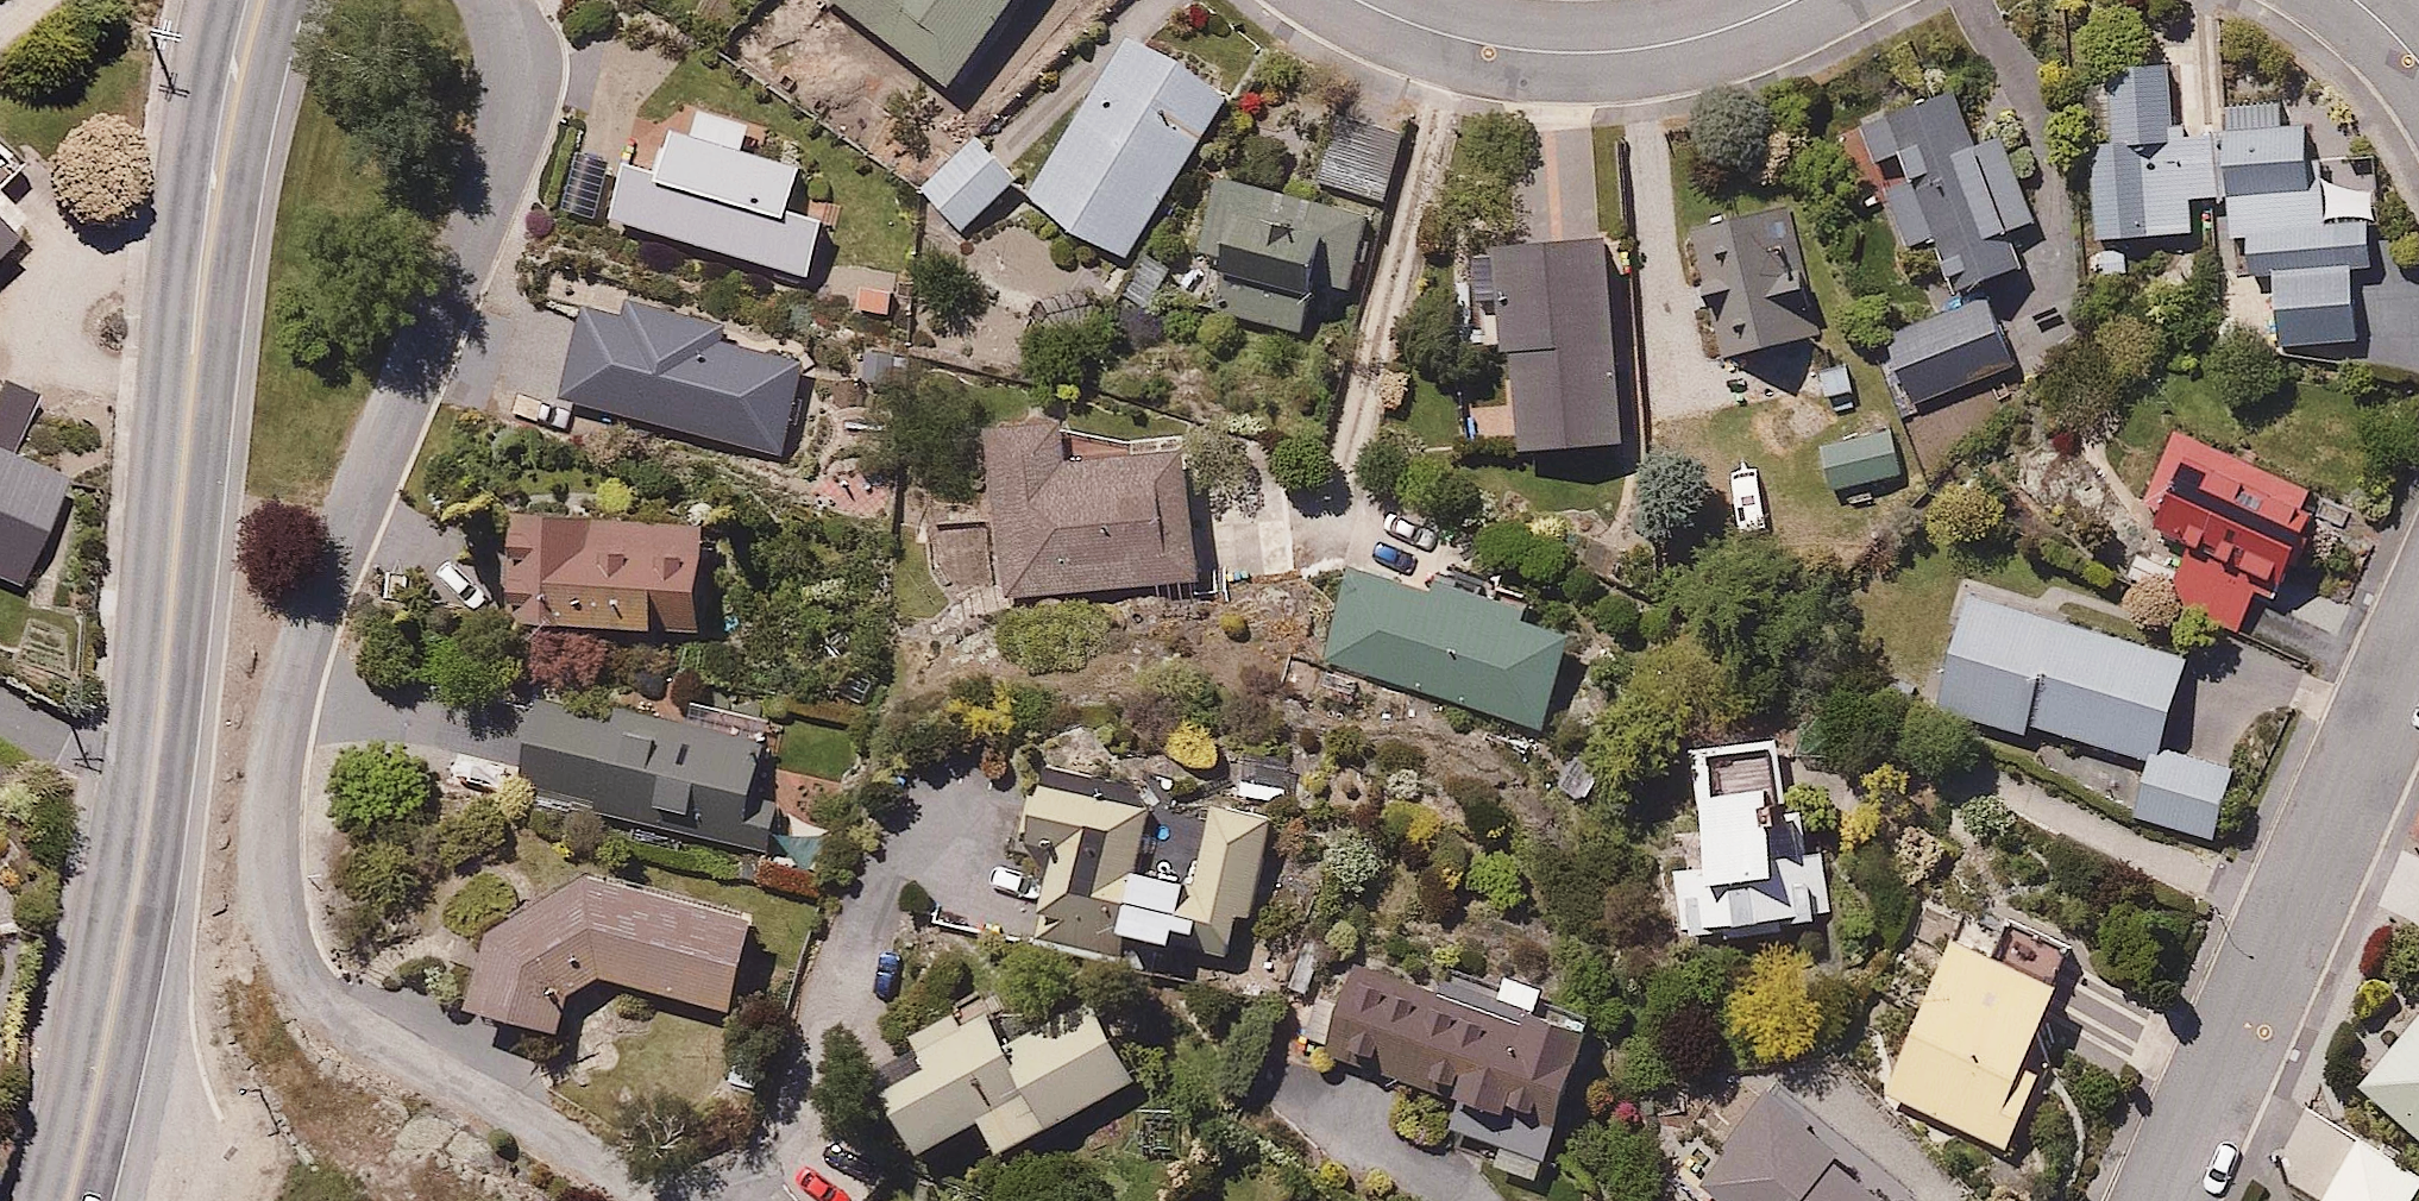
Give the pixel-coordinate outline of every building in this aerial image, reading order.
[(961,89),(1028,0),(844,0),(961,89)] [(2196,192),(2224,191),(2227,255),(2378,248),(2374,155),(2311,158),(2308,97),(2226,101),(2222,23),(2085,29),(2094,237),(2198,232),(2196,192)] [(1229,93),(1129,32),(1027,198),(1127,259),(1229,93)] [(1325,97),(1304,178),(1391,202),(1413,120),(1325,97)] [(1948,104),(1874,126),(1919,280),(1878,292),(1913,413),(2026,380),(1996,276),(2033,265),(2020,222),(2040,217),(2014,127),(1960,143),(1948,104)] [(1031,172),(988,129),(927,190),(970,233),(1031,172)] [(656,173),(622,164),(606,219),(806,278),(821,221),(786,211),(798,167),(741,150),(669,130),(656,173)] [(1398,223),(1228,172),(1189,303),(1359,353),(1398,223)] [(1778,182),(1694,203),(1732,354),(1816,333),(1778,182)] [(0,215),(0,248),(16,230),(0,215)] [(1472,347),(1517,344),(1523,446),(1643,440),(1632,240),(1466,249),(1472,347)] [(2364,266),(2273,270),(2276,349),(2368,345),(2364,266)] [(620,317),(580,305),(556,397),(780,457),(802,363),(719,341),(724,325),(623,301),(620,317)] [(18,452),(37,408),(0,392),(0,577),(19,585),(68,474),(18,452)] [(1056,414),(989,423),(1013,598),(1209,572),(1193,452),(1063,469),(1056,414)] [(1896,424),(1827,443),(1840,493),(1910,475),(1896,424)] [(2134,523),(2189,549),(2163,602),(2251,645),(2323,497),(2181,428),(2134,523)] [(518,498),(513,621),(655,627),(657,592),(700,593),(703,526),(592,521),(593,501),(518,498)] [(1354,554),(1321,654),(1549,731),(1583,632),(1354,554)] [(2037,721),(2153,755),(2136,811),(2214,834),(2235,762),(2168,742),(2193,658),(1972,594),(1940,705),(2034,732),(2037,721)] [(770,839),(778,798),(764,795),(775,742),(547,695),(528,790),(770,839)] [(1656,834),(1669,939),(1838,916),(1830,851),(1811,854),(1806,819),(1825,816),(1814,731),(1692,747),(1703,828),(1656,834)] [(925,777),(891,886),(1076,945),(1087,912),(1172,939),(1177,923),(1232,940),(1271,814),(1164,780),(1153,816),(1041,781),(1032,810),(925,777)] [(576,988),(599,976),(732,1011),(758,910),(610,872),(492,930),(474,1004),(566,1026),(576,988)] [(2015,928),(2004,956),(1954,936),(1890,1096),(2015,1146),(2043,1077),(2031,1072),(2078,954),(2015,928)] [(1495,1165),(1543,1181),(1592,1039),(1361,959),(1326,1060),(1457,1105),(1449,1128),(1502,1146),(1495,1165)] [(924,1067),(884,1089),(919,1154),(983,1120),(1005,1161),(1134,1093),(1086,1003),(999,1049),(971,997),(905,1032),(924,1067)] [(2359,1080),(2418,1134),(2418,1013),(2359,1080)] [(1768,1077),(1700,1161),(1749,1200),(1921,1200),(1768,1077)] [(2364,1129),(2319,1200),(2418,1200),(2418,1163),(2364,1129)]
